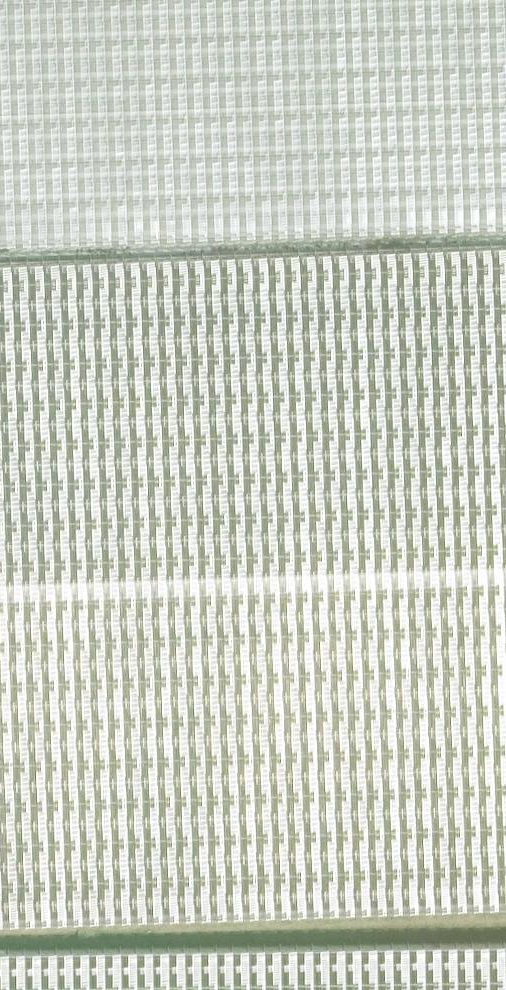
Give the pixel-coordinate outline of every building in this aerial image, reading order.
[(505,224),(505,0),(0,0),(0,242),(505,224)] [(505,903),(505,243),(0,261),(0,922),(505,903)] [(72,950),(0,951),(0,989),(505,989),(505,942),(72,950)]
